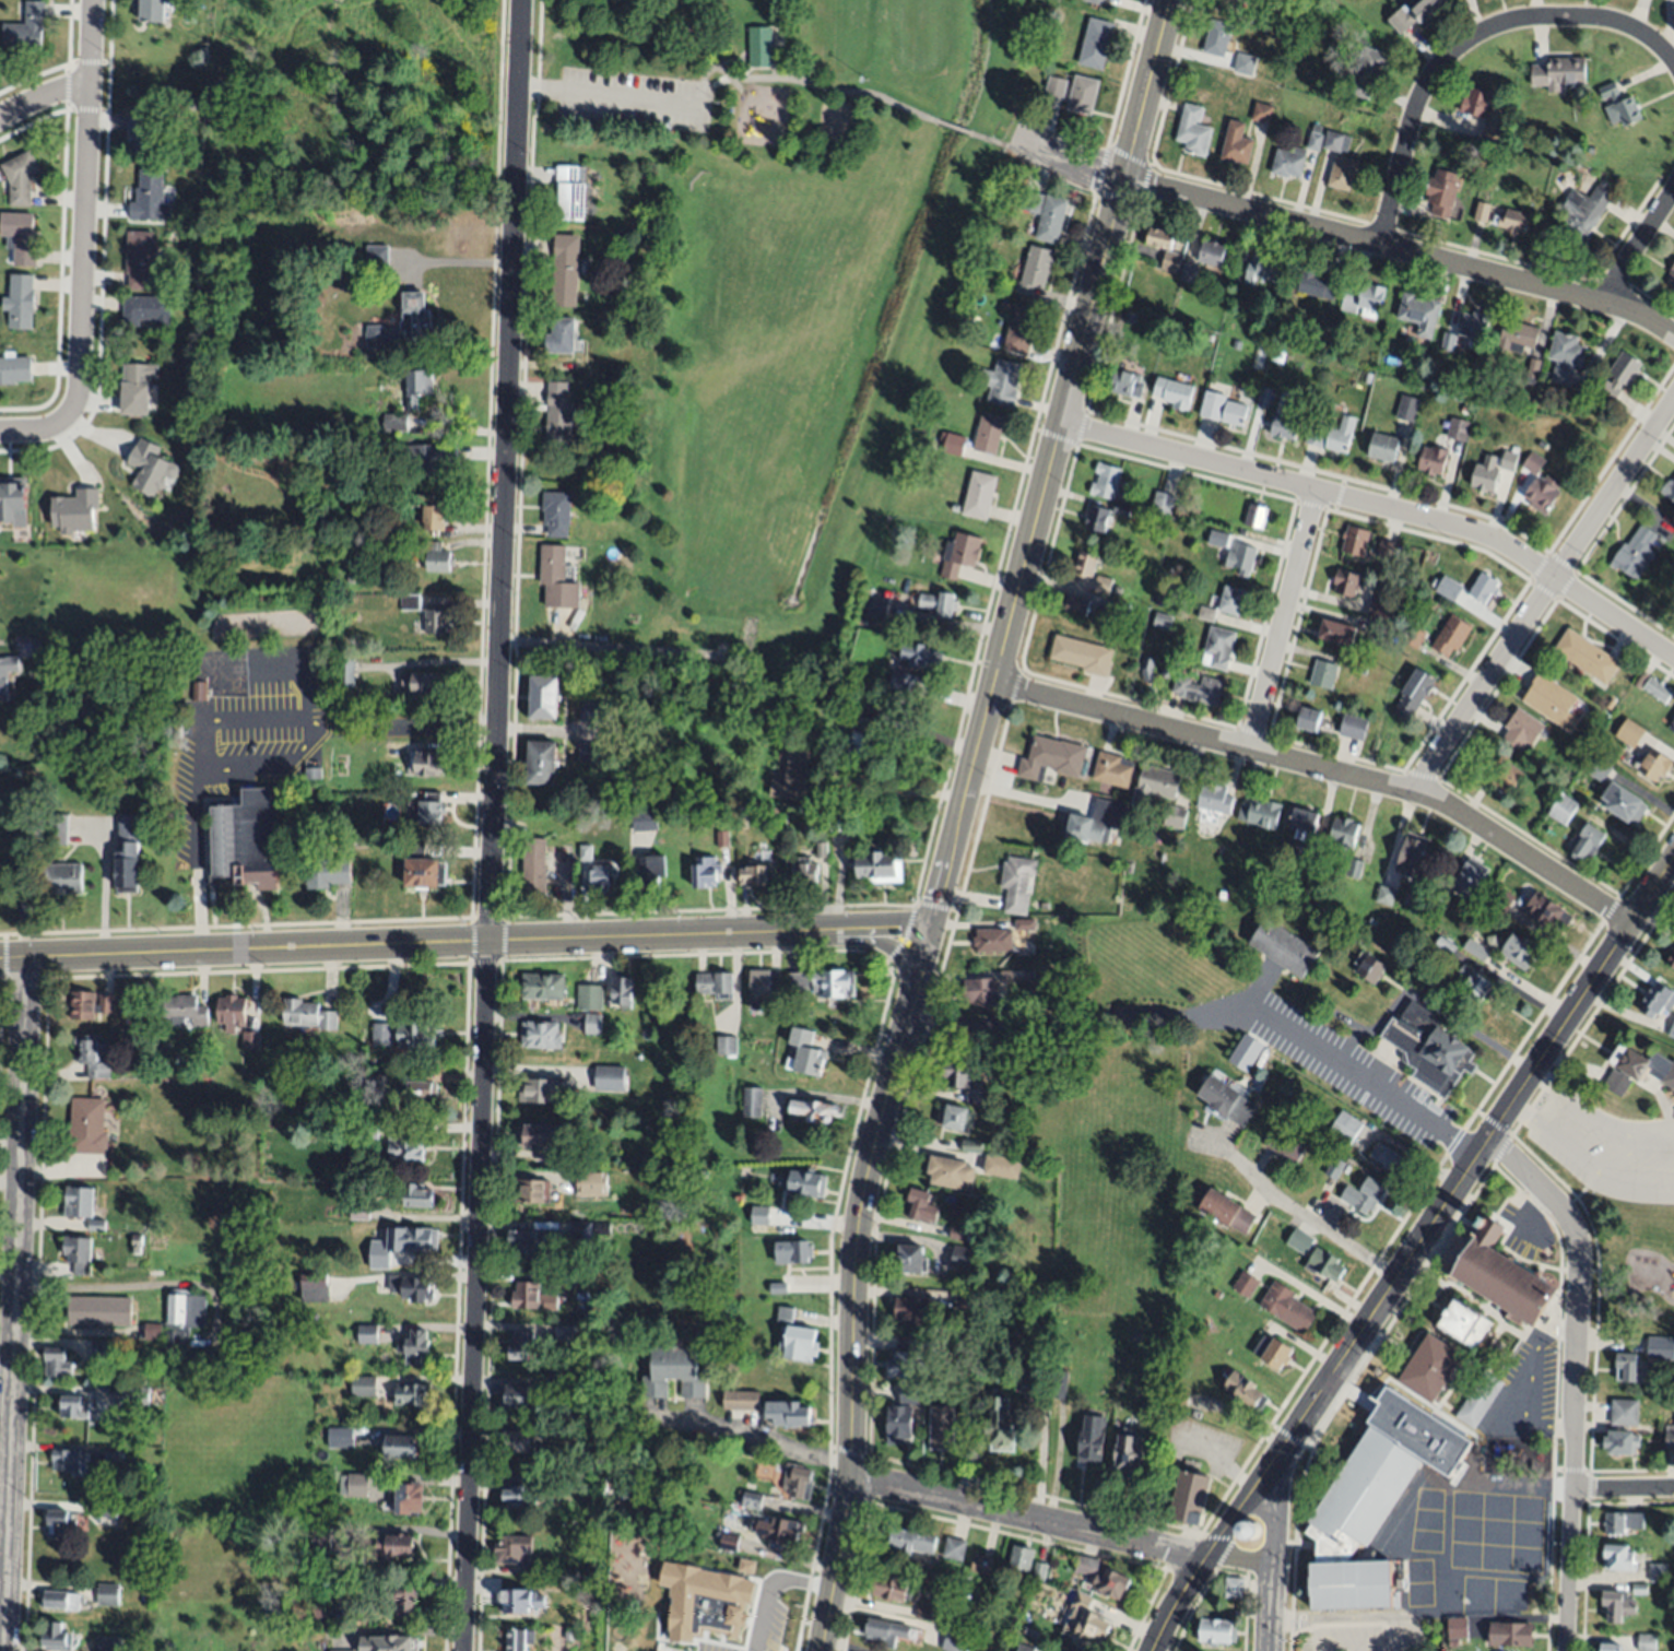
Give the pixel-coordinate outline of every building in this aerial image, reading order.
[(134,7),(135,0),(175,0),(175,2),(165,2),(165,22),(139,22),(140,7),(134,7)] [(1218,2),(1215,0),(1241,0),(1237,15),(1217,11),(1218,2)] [(1411,9),(1421,0),(1446,0),(1447,1),(1449,1),(1452,4),(1436,16),(1435,14),(1423,25),(1418,20),(1400,35),(1388,20),(1406,3),(1411,9)] [(40,49),(1,48),(2,24),(25,24),(25,1),(45,1),(45,20),(43,20),(43,31),(42,31),(40,49)] [(1113,23),(1103,70),(1077,64),(1089,17),(1113,23)] [(1233,25),(1224,57),(1202,52),(1211,20),(1233,25)] [(748,26),(771,25),(773,66),(750,67),(748,26)] [(1390,54),(1384,71),(1381,71),(1378,82),(1374,81),(1368,98),(1351,94),(1363,47),(1390,54)] [(1256,58),(1238,54),(1233,72),(1252,76),(1256,58)] [(1585,86),(1561,86),(1560,92),(1547,93),(1547,85),(1532,86),(1531,66),(1549,66),(1549,58),(1584,57),(1585,86)] [(1068,80),(1062,98),(1046,94),(1050,75),(1068,80)] [(1099,81),(1092,116),(1066,110),(1074,75),(1099,81)] [(1619,92),(1618,92),(1622,101),(1631,96),(1636,105),(1638,105),(1640,108),(1638,110),(1641,119),(1624,127),(1620,120),(1612,125),(1605,108),(1614,104),(1611,96),(1602,99),(1599,90),(1615,82),(1619,92)] [(1492,93),(1484,122),(1459,115),(1464,95),(1467,96),(1470,86),(1492,93)] [(1202,107),(1200,121),(1195,121),(1194,125),(1212,128),(1204,157),(1183,152),(1186,142),(1175,140),(1183,103),(1202,107)] [(1274,106),(1269,125),(1251,120),(1256,103),(1274,106)] [(1506,112),(1489,108),(1481,138),(1498,143),(1506,112)] [(129,155),(130,117),(154,117),(153,156),(129,155)] [(1245,125),(1242,139),(1242,140),(1243,138),(1253,140),(1248,164),(1234,162),(1233,163),(1221,161),(1229,120),(1245,125)] [(1321,127),(1319,133),(1323,135),(1320,152),(1307,149),(1312,125),(1321,127)] [(1345,134),(1344,135),(1351,137),(1346,152),(1341,150),(1341,153),(1321,148),(1327,130),(1345,134)] [(1306,150),(1305,156),(1306,156),(1301,178),(1289,175),(1289,178),(1271,173),(1276,150),(1293,153),(1295,146),(1306,150)] [(9,185),(0,167),(0,164),(30,150),(40,170),(31,176),(30,208),(9,207),(9,185)] [(1359,161),(1355,178),(1353,178),(1349,192),(1327,186),(1335,154),(1359,161)] [(586,167),(585,184),(587,185),(585,221),(558,219),(559,187),(556,186),(557,166),(586,167)] [(1458,174),(1455,181),(1459,184),(1448,219),(1430,213),(1433,203),(1428,201),(1430,196),(1426,193),(1430,177),(1435,178),(1438,168),(1458,174)] [(130,220),(130,201),(135,202),(135,188),(139,188),(140,169),(163,170),(162,188),(164,188),(164,203),(172,203),(170,222),(130,220)] [(1608,184),(1604,190),(1614,197),(1589,234),(1592,236),(1589,239),(1582,249),(1558,234),(1566,221),(1565,220),(1568,215),(1560,210),(1561,209),(1560,204),(1564,200),(1566,199),(1573,189),(1583,196),(1585,193),(1588,196),(1601,179),(1608,184)] [(1068,201),(1058,244),(1036,238),(1041,214),(1019,209),(1025,191),(1068,201)] [(1492,204),(1486,223),(1473,219),(1478,201),(1492,204)] [(1530,214),(1525,234),(1519,232),(1518,237),(1508,235),(1509,232),(1505,231),(1506,228),(1492,225),(1494,215),(1500,216),(1500,215),(1506,216),(1508,209),(1530,214)] [(5,236),(0,236),(0,213),(33,213),(32,232),(36,232),(35,267),(12,266),(13,249),(5,248),(5,236)] [(1175,234),(1170,249),(1146,244),(1151,228),(1175,234)] [(151,290),(128,290),(128,274),(126,274),(127,231),(153,232),(151,290)] [(639,238),(641,231),(649,233),(648,240),(639,238)] [(580,236),(577,307),(552,306),(554,235),(580,236)] [(1211,243),(1211,241),(1218,243),(1218,245),(1225,246),(1221,267),(1198,262),(1202,240),(1211,243)] [(1054,250),(1045,288),(1035,286),(1033,296),(1014,291),(1016,281),(1021,282),(1030,244),(1054,250)] [(389,247),(367,246),(367,266),(388,267),(389,247)] [(994,251),(992,259),(979,256),(981,248),(994,251)] [(1182,255),(1177,274),(1159,269),(1166,249),(1182,255)] [(1280,261),(1276,281),(1253,276),(1250,285),(1243,284),(1249,261),(1259,263),(1260,257),(1280,261)] [(1196,267),(1192,283),(1179,281),(1182,263),(1196,267)] [(202,266),(203,266),(202,280),(194,280),(197,264),(202,266)] [(1663,287),(1673,293),(1673,266),(1663,287)] [(1315,269),(1313,271),(1319,272),(1318,276),(1327,279),(1327,280),(1336,283),(1332,300),(1296,292),(1302,267),(1315,269)] [(9,297),(10,274),(33,275),(33,290),(34,290),(33,312),(32,312),(31,329),(8,329),(9,310),(1,310),(1,297),(9,297)] [(240,278),(239,294),(228,294),(229,278),(240,278)] [(1384,287),(1379,310),(1378,310),(1376,318),(1360,314),(1361,309),(1356,307),(1355,314),(1340,309),(1346,288),(1360,293),(1361,285),(1368,286),(1369,284),(1384,287)] [(420,290),(420,292),(425,293),(426,310),(432,310),(432,339),(414,340),(415,342),(405,342),(404,330),(403,330),(401,328),(401,322),(402,320),(402,311),(404,311),(403,293),(404,292),(405,290),(420,290)] [(1413,295),(1412,298),(1429,302),(1430,298),(1441,302),(1431,340),(1415,337),(1418,323),(1396,318),(1403,292),(1413,295)] [(172,297),(170,332),(155,332),(155,320),(140,319),(140,327),(122,326),(123,296),(172,297)] [(1039,309),(1027,355),(1003,350),(1014,303),(1039,309)] [(1490,316),(1485,341),(1458,334),(1462,314),(1472,316),(1473,312),(1490,316)] [(575,319),(575,320),(585,320),(583,353),(574,353),(574,354),(545,353),(545,335),(553,335),(554,318),(575,319)] [(1541,329),(1539,335),(1537,335),(1533,349),(1525,346),(1522,354),(1496,347),(1498,338),(1500,339),(1505,322),(1502,321),(1502,319),(1541,329)] [(632,322),(629,334),(622,333),(623,322),(632,322)] [(1271,329),(1270,339),(1260,338),(1262,328),(1271,329)] [(1579,337),(1576,344),(1587,347),(1581,367),(1573,365),(1572,367),(1575,367),(1569,386),(1552,381),(1556,363),(1564,365),(1565,362),(1548,358),(1556,331),(1579,337)] [(1457,335),(1452,352),(1441,349),(1445,332),(1457,335)] [(1269,346),(1266,354),(1258,352),(1260,344),(1269,346)] [(1642,365),(1628,387),(1623,384),(1618,389),(1622,390),(1612,404),(1598,393),(1606,380),(1611,384),(1615,378),(1607,374),(1623,351),(1642,365)] [(13,385),(0,385),(0,358),(3,358),(3,352),(14,352),(14,357),(30,357),(31,381),(13,381),(13,385)] [(998,358),(1022,364),(1016,387),(1017,388),(1013,405),(988,399),(991,386),(979,382),(982,369),(994,373),(998,358)] [(1542,361),(1535,386),(1525,384),(1532,358),(1542,361)] [(120,414),(121,365),(150,366),(149,415),(120,414)] [(1141,376),(1140,381),(1144,382),(1140,399),(1109,390),(1115,368),(1141,376)] [(434,397),(428,398),(428,394),(423,396),(416,396),(417,411),(406,410),(405,370),(433,369),(434,397)] [(1372,374),(1371,384),(1363,381),(1365,373),(1372,374)] [(1422,375),(1419,381),(1412,380),(1413,373),(1422,375)] [(1194,387),(1188,412),(1171,408),(1172,403),(1163,401),(1163,398),(1153,396),(1158,377),(1194,387)] [(568,382),(567,403),(573,403),(570,449),(567,449),(545,448),(549,381),(568,382)] [(1272,389),(1268,409),(1256,405),(1261,386),(1272,389)] [(1207,388),(1226,393),(1219,418),(1200,413),(1207,388)] [(1419,399),(1414,423),(1395,418),(1402,394),(1419,399)] [(1248,405),(1242,426),(1222,421),(1226,400),(1248,405)] [(182,421),(181,408),(193,408),(193,421),(182,421)] [(382,413),(408,412),(408,429),(382,429),(382,413)] [(1010,418),(1006,434),(1002,433),(997,456),(972,450),(981,413),(1010,418)] [(1356,418),(1346,453),(1325,448),(1330,427),(1339,429),(1343,414),(1356,418)] [(1299,423),(1295,440),(1270,434),(1274,416),(1299,423)] [(1470,422),(1465,441),(1446,437),(1451,417),(1470,422)] [(1329,426),(1323,448),(1304,443),(1309,422),(1329,426)] [(1400,439),(1394,463),(1367,457),(1372,433),(1400,439)] [(139,436),(161,447),(156,456),(178,465),(172,479),(162,474),(160,479),(164,480),(160,490),(155,487),(151,497),(129,486),(138,469),(126,463),(139,436)] [(457,444),(458,462),(441,462),(443,468),(437,468),(438,477),(413,477),(412,446),(436,445),(436,444),(457,444)] [(969,448),(967,457),(953,453),(955,445),(969,448)] [(1448,450),(1442,476),(1434,474),(1433,476),(1424,473),(1425,471),(1417,469),(1423,447),(1431,449),(1433,446),(1448,450)] [(1518,455),(1513,472),(1499,469),(1504,450),(1518,455)] [(1545,461),(1535,476),(1521,468),(1532,452),(1545,461)] [(1121,468),(1113,499),(1088,493),(1091,482),(1097,483),(1100,471),(1095,470),(1097,462),(1121,468)] [(1499,470),(1494,492),(1485,491),(1485,493),(1478,491),(1480,487),(1470,486),(1475,464),(1499,470)] [(998,477),(987,521),(962,515),(972,472),(998,477)] [(1560,483),(1556,490),(1560,492),(1546,516),(1529,505),(1530,503),(1523,497),(1535,476),(1543,481),(1546,475),(1560,483)] [(0,479),(0,523),(10,523),(10,527),(25,527),(25,479),(0,479)] [(1671,486),(1673,482),(1673,502),(1660,492),(1666,483),(1671,486)] [(328,484),(328,490),(335,490),(334,495),(329,495),(329,497),(315,496),(315,483),(328,484)] [(93,532),(92,510),(98,510),(98,489),(75,490),(75,497),(50,498),(51,528),(59,527),(59,533),(93,532)] [(1156,490),(1175,495),(1169,515),(1151,509),(1156,490)] [(571,493),(570,526),(569,526),(569,539),(549,538),(549,524),(544,524),(544,511),(542,511),(543,492),(571,493)] [(434,499),(441,499),(441,506),(449,506),(449,522),(446,522),(446,531),(445,531),(445,530),(425,530),(425,531),(410,531),(409,520),(423,521),(424,508),(420,508),(418,495),(434,495),(434,499)] [(950,509),(953,502),(959,505),(956,512),(950,509)] [(1131,507),(1128,518),(1112,514),(1115,503),(1131,507)] [(1110,509),(1105,532),(1085,528),(1086,524),(1085,524),(1086,516),(1088,517),(1092,504),(1110,509)] [(1271,509),(1269,516),(1266,515),(1262,530),(1263,530),(1263,531),(1247,527),(1245,533),(1235,530),(1237,523),(1242,524),(1250,504),(1271,509)] [(1659,534),(1650,550),(1655,553),(1639,578),(1619,566),(1616,571),(1608,566),(1623,542),(1627,544),(1639,523),(1659,534)] [(1370,531),(1364,557),(1341,552),(1344,539),(1342,539),(1344,532),(1346,532),(1347,526),(1370,531)] [(1233,532),(1228,549),(1207,543),(1212,527),(1233,532)] [(982,536),(980,547),(981,547),(979,562),(976,562),(975,567),(960,564),(957,579),(941,576),(943,561),(942,561),(946,540),(953,542),(955,531),(982,536)] [(1380,536),(1398,541),(1392,561),(1376,556),(1380,536)] [(441,542),(440,551),(450,551),(449,574),(427,573),(428,567),(425,567),(425,559),(428,559),(428,552),(421,552),(422,542),(441,542)] [(579,581),(579,605),(547,604),(547,583),(539,583),(540,543),(569,544),(568,581),(579,581)] [(1257,550),(1249,570),(1250,570),(1248,578),(1239,575),(1240,569),(1225,565),(1229,553),(1234,555),(1238,544),(1257,550)] [(1098,555),(1094,576),(1073,570),(1074,568),(1071,567),(1072,563),(1075,564),(1078,551),(1098,555)] [(1359,576),(1357,585),(1360,586),(1358,592),(1356,591),(1354,598),(1334,592),(1336,586),(1333,585),(1337,569),(1359,576)] [(1500,583),(1494,595),(1492,593),(1485,604),(1467,594),(1481,573),(1500,583)] [(1113,579),(1109,595),(1093,591),(1097,574),(1113,579)] [(1463,587),(1453,602),(1434,591),(1443,576),(1463,587)] [(1246,592),(1242,606),(1240,606),(1237,616),(1218,611),(1225,586),(1246,592)] [(873,589),(872,597),(888,600),(885,621),(864,617),(868,597),(863,597),(865,587),(873,589)] [(954,592),(954,599),(958,599),(957,611),(953,611),(953,617),(935,616),(936,611),(929,611),(929,609),(920,609),(921,594),(940,595),(940,591),(954,592)] [(421,610),(400,610),(400,594),(420,594),(421,610)] [(1091,601),(1085,618),(1064,613),(1065,610),(1063,609),(1064,606),(1061,605),(1063,600),(1065,601),(1068,594),(1091,601)] [(1165,597),(1162,606),(1154,604),(1156,594),(1165,597)] [(1129,605),(1125,617),(1108,614),(1112,600),(1129,605)] [(1216,610),(1213,622),(1196,617),(1200,605),(1216,610)] [(446,616),(449,616),(449,625),(447,624),(447,633),(425,633),(425,610),(446,609),(446,616)] [(1151,624),(1155,611),(1171,616),(1167,629),(1151,624)] [(1472,626),(1457,651),(1452,649),(1447,659),(1430,648),(1451,614),(1472,626)] [(1356,627),(1351,647),(1319,638),(1323,618),(1356,627)] [(1426,634),(1416,649),(1402,639),(1411,624),(1426,634)] [(1237,633),(1226,671),(1210,667),(1212,656),(1203,653),(1211,626),(1237,633)] [(1620,663),(1605,685),(1554,649),(1568,627),(1620,663)] [(1115,650),(1107,677),(1083,671),(1084,668),(1049,659),(1056,634),(1115,650)] [(941,659),(939,669),(919,663),(911,693),(891,687),(903,637),(927,642),(927,645),(938,648),(935,657),(941,659)] [(1155,679),(1144,683),(1139,670),(1142,654),(1155,656),(1152,668),(1155,679)] [(7,699),(0,700),(0,656),(15,656),(16,670),(8,670),(8,679),(5,679),(7,699)] [(355,660),(354,687),(337,687),(338,659),(355,660)] [(1337,664),(1332,689),(1309,684),(1315,659),(1337,664)] [(1368,667),(1365,676),(1349,671),(1353,661),(1368,667)] [(870,667),(868,680),(850,676),(851,663),(870,667)] [(1436,679),(1433,684),(1435,686),(1428,697),(1425,696),(1410,722),(1392,711),(1403,693),(1402,692),(1416,668),(1436,679)] [(1539,670),(1577,697),(1566,711),(1579,720),(1569,733),(1521,699),(1529,689),(1525,688),(1539,670)] [(1649,675),(1639,689),(1631,684),(1641,670),(1649,675)] [(446,673),(446,675),(451,675),(450,694),(446,694),(411,694),(411,687),(401,687),(402,674),(413,674),(413,673),(446,673)] [(1190,679),(1190,683),(1200,685),(1202,676),(1223,682),(1217,706),(1196,701),(1196,696),(1187,694),(1187,696),(1171,692),(1176,675),(1190,679)] [(558,676),(557,720),(529,719),(530,676),(558,676)] [(1673,693),(1665,704),(1642,687),(1651,676),(1673,693)] [(205,682),(205,703),(189,701),(190,681),(205,682)] [(613,704),(612,722),(579,721),(580,703),(613,704)] [(1545,726),(1531,746),(1526,742),(1520,752),(1501,740),(1508,730),(1504,727),(1517,707),(1545,726)] [(1317,714),(1312,734),(1293,730),(1298,709),(1317,714)] [(1342,716),(1366,722),(1360,742),(1337,736),(1342,716)] [(1614,734),(1627,716),(1647,730),(1634,747),(1614,734)] [(1061,741),(1086,746),(1078,778),(1077,778),(1078,776),(1053,770),(1054,768),(1045,767),(1044,773),(1039,771),(1037,780),(1016,776),(1021,758),(1028,759),(1034,735),(1061,741)] [(557,743),(554,785),(527,783),(529,741),(557,743)] [(1672,763),(1664,776),(1661,774),(1655,782),(1638,770),(1639,769),(1634,766),(1638,759),(1641,762),(1650,747),(1672,763)] [(769,797),(773,777),(785,778),(789,748),(812,752),(804,802),(769,797)] [(444,753),(444,765),(449,765),(449,774),(444,774),(443,777),(415,776),(415,775),(408,774),(408,759),(409,759),(409,752),(444,753)] [(1134,760),(1127,788),(1093,779),(1099,752),(1134,760)] [(1509,758),(1507,762),(1522,773),(1506,794),(1489,783),(1497,771),(1486,763),(1492,754),(1499,758),(1502,753),(1509,758)] [(1598,755),(1613,765),(1603,782),(1587,771),(1598,755)] [(1180,774),(1174,799),(1153,793),(1148,809),(1131,804),(1135,788),(1137,788),(1143,764),(1180,774)] [(321,779),(306,779),(305,768),(321,767),(321,779)] [(1648,806),(1635,826),(1605,807),(1608,802),(1602,798),(1613,782),(1648,806)] [(1227,788),(1225,795),(1231,798),(1228,814),(1198,806),(1202,785),(1210,787),(1210,783),(1227,788)] [(244,886),(244,805),(244,788),(274,788),(275,851),(279,851),(280,891),(258,891),(258,885),(244,886)] [(1561,791),(1580,803),(1565,825),(1546,813),(1561,791)] [(443,793),(441,803),(445,803),(445,813),(441,813),(441,825),(405,824),(406,801),(420,802),(420,801),(424,801),(425,792),(443,793)] [(1125,810),(1122,825),(1121,829),(1108,827),(1105,845),(1098,842),(1097,847),(1071,842),(1064,841),(1062,840),(1066,817),(1088,822),(1093,799),(1103,801),(1125,805),(1125,810)] [(1282,805),(1274,830),(1237,819),(1241,802),(1249,804),(1251,799),(1263,802),(1264,800),(1282,805)] [(1188,810),(1181,830),(1162,825),(1168,804),(1188,810)] [(244,886),(198,887),(190,887),(190,876),(198,876),(214,876),(212,805),(244,805),(244,886)] [(1318,812),(1313,833),(1306,832),(1304,840),(1294,838),(1296,828),(1282,825),(1285,809),(1293,811),(1294,807),(1318,812)] [(657,830),(634,832),(633,813),(656,811),(657,830)] [(117,813),(138,813),(140,893),(116,893),(115,850),(118,850),(117,813)] [(66,845),(46,844),(47,814),(67,815),(66,845)] [(746,818),(746,827),(739,828),(738,818),(746,818)] [(1333,821),(1340,822),(1340,818),(1349,821),(1349,824),(1357,825),(1352,849),(1351,851),(1344,849),(1343,858),(1331,854),(1332,847),(1331,846),(1331,844),(1329,844),(1328,842),(1332,819),(1333,821)] [(1607,836),(1601,847),(1601,846),(1591,863),(1580,857),(1578,861),(1570,856),(1572,851),(1570,849),(1575,841),(1572,840),(1583,822),(1607,836)] [(728,832),(729,847),(717,847),(717,830),(728,832)] [(1430,840),(1415,881),(1408,878),(1410,875),(1407,874),(1406,877),(1393,873),(1408,833),(1430,840)] [(546,894),(523,894),(523,840),(545,839),(546,894)] [(1322,841),(1318,873),(1306,871),(1310,839),(1322,841)] [(827,842),(827,858),(816,858),(816,841),(827,842)] [(425,845),(423,858),(440,860),(440,862),(448,863),(446,888),(404,885),(408,844),(425,845)] [(591,847),(592,861),(580,861),(580,847),(591,847)] [(883,854),(895,854),(895,857),(901,856),(901,882),(874,883),(874,881),(871,881),(871,876),(870,876),(858,876),(858,868),(851,869),(851,853),(857,853),(857,856),(870,856),(870,852),(882,851),(883,854)] [(665,877),(658,877),(660,896),(640,897),(639,874),(640,874),(639,857),(664,854),(665,877)] [(716,864),(721,864),(722,872),(717,872),(717,882),(716,882),(716,887),(693,888),(694,887),(693,863),(699,863),(699,858),(716,857),(716,864)] [(811,857),(811,863),(818,863),(818,875),(816,875),(816,884),(811,884),(811,887),(799,887),(799,882),(795,882),(795,864),(801,864),(801,857),(811,857)] [(1037,861),(1034,875),(1028,874),(1025,895),(1028,895),(1025,916),(1003,912),(1006,888),(1001,887),(1004,862),(1007,863),(1009,857),(1037,861)] [(351,886),(331,886),(331,887),(308,887),(307,859),(350,858),(351,886)] [(1364,861),(1358,878),(1345,875),(1349,858),(1364,861)] [(1485,874),(1470,900),(1451,888),(1466,863),(1485,874)] [(39,865),(81,864),(82,894),(39,895),(39,865)] [(613,876),(610,876),(610,891),(587,891),(586,870),(594,870),(594,866),(613,866),(613,876)] [(765,866),(766,884),(746,885),(746,882),(741,883),(740,870),(747,870),(747,866),(765,866)] [(1452,892),(1445,904),(1433,897),(1440,884),(1452,892)] [(1395,891),(1391,906),(1390,906),(1375,901),(1380,885),(1395,891)] [(1516,897),(1512,903),(1505,913),(1489,903),(1500,886),(1516,897)] [(1225,891),(1225,898),(1215,897),(1216,889),(1225,891)] [(1414,895),(1410,906),(1410,907),(1408,906),(1402,904),(1406,893),(1414,895)] [(1549,900),(1566,911),(1565,911),(1573,917),(1560,935),(1534,918),(1533,918),(1525,913),(1528,910),(1526,909),(1531,901),(1537,893),(1549,900)] [(1266,918),(1318,953),(1300,978),(1249,943),(1266,918)] [(1022,920),(1034,920),(1034,930),(1014,930),(1015,920),(1022,920)] [(1012,931),(1012,950),(1006,950),(1006,951),(976,952),(976,946),(974,946),(974,936),(977,936),(977,930),(1005,929),(1005,931),(1012,931)] [(1459,945),(1445,965),(1427,952),(1440,933),(1459,945)] [(1536,953),(1523,972),(1498,955),(1512,935),(1536,953)] [(1462,948),(1469,939),(1489,952),(1482,962),(1462,948)] [(1665,964),(1673,948),(1673,972),(1665,967),(1666,965),(1665,964)] [(1387,966),(1375,984),(1356,971),(1369,954),(1387,966)] [(1462,966),(1472,972),(1473,971),(1492,984),(1487,992),(1488,992),(1487,993),(1489,994),(1485,1001),(1483,999),(1476,1007),(1458,993),(1464,983),(1454,976),(1462,966)] [(779,989),(778,1004),(769,1004),(769,1009),(766,1009),(766,1012),(762,1012),(762,1010),(751,1009),(751,972),(757,972),(757,969),(762,969),(762,972),(769,972),(769,989),(779,989)] [(853,970),(853,997),(842,998),(842,999),(834,999),(834,997),(817,997),(817,992),(813,992),(813,972),(822,972),(822,970),(846,970),(846,971),(853,970)] [(1000,970),(1023,970),(1023,981),(1001,981),(1000,970)] [(732,972),(732,1000),(716,1000),(716,993),(696,994),(696,974),(715,975),(715,974),(732,972)] [(809,989),(789,989),(790,972),(809,972),(809,989)] [(522,999),(523,974),(565,976),(564,1001),(522,999)] [(613,977),(634,979),(632,1005),(630,1010),(621,1009),(621,1004),(611,1003),(613,977)] [(993,977),(995,1006),(971,1009),(971,1003),(966,1003),(965,979),(993,977)] [(1657,980),(1673,992),(1673,1004),(1669,1013),(1664,1009),(1659,1015),(1658,1013),(1655,1017),(1654,1017),(1653,1018),(1651,1022),(1638,1013),(1640,1010),(1644,1004),(1642,1002),(1657,980)] [(601,982),(602,1007),(578,1009),(577,982),(601,982)] [(114,995),(113,1014),(94,1013),(94,1019),(71,1018),(72,993),(95,993),(95,1004),(99,1004),(99,995),(114,995)] [(208,1007),(208,1027),(192,1027),(192,1019),(185,1019),(185,1026),(175,1027),(172,1027),(172,1018),(164,1018),(165,998),(176,998),(176,995),(197,995),(197,1006),(208,1007)] [(236,1034),(226,1034),(226,1024),(219,1024),(220,998),(226,998),(226,995),(238,995),(238,998),(247,999),(246,1027),(237,1027),(237,1034),(236,1034)] [(337,1013),(337,1031),(318,1030),(319,1024),(318,1024),(318,1026),(283,1025),(284,999),(302,1000),(302,1003),(319,1003),(318,1011),(337,1013)] [(1410,1002),(1442,1023),(1436,1031),(1466,1052),(1474,1057),(1469,1063),(1476,1069),(1471,1077),(1463,1072),(1443,1102),(1435,1097),(1436,1095),(1410,1078),(1414,1072),(1401,1063),(1401,1058),(1403,1054),(1402,1054),(1378,1038),(1391,1018),(1396,1022),(1410,1002)] [(601,1015),(600,1035),(585,1034),(587,1014),(601,1015)] [(435,1027),(435,1048),(397,1048),(397,1041),(394,1041),(394,1026),(399,1026),(399,1025),(409,1025),(409,1019),(422,1019),(422,1027),(435,1027)] [(521,1047),(522,1023),(527,1024),(527,1023),(537,1023),(559,1024),(559,1034),(562,1034),(562,1048),(521,1047)] [(391,1047),(372,1046),(372,1024),(392,1025),(391,1047)] [(790,1043),(793,1027),(814,1033),(810,1047),(828,1052),(825,1063),(824,1063),(820,1078),(785,1069),(788,1058),(794,1060),(799,1047),(790,1043)] [(260,1033),(259,1050),(243,1049),(243,1033),(260,1033)] [(110,1038),(111,1053),(101,1052),(101,1063),(109,1062),(109,1070),(109,1078),(89,1078),(89,1064),(79,1064),(78,1047),(75,1047),(74,1036),(99,1036),(99,1038),(110,1038)] [(1261,1048),(1243,1076),(1225,1063),(1242,1036),(1260,1047),(1261,1048)] [(716,1054),(717,1037),(736,1037),(736,1054),(716,1054)] [(1673,1061),(1673,1062),(1673,1093),(1662,1085),(1647,1074),(1646,1075),(1640,1085),(1637,1083),(1636,1085),(1630,1082),(1629,1083),(1627,1086),(1619,1099),(1602,1088),(1612,1072),(1613,1070),(1606,1064),(1618,1046),(1632,1056),(1646,1064),(1648,1060),(1652,1052),(1667,1063),(1671,1064),(1673,1061)] [(990,1086),(989,1105),(966,1104),(967,1088),(945,1086),(945,1077),(938,1076),(939,1070),(943,1071),(944,1061),(969,1063),(969,1076),(981,1077),(980,1086),(990,1086)] [(594,1064),(624,1066),(623,1090),(592,1089),(594,1064)] [(570,1077),(567,1104),(517,1098),(519,1073),(570,1077)] [(1253,1107),(1240,1127),(1239,1130),(1225,1121),(1223,1120),(1223,1121),(1202,1110),(1204,1107),(1205,1106),(1193,1098),(1195,1095),(1200,1087),(1196,1085),(1204,1075),(1206,1077),(1253,1107)] [(381,1095),(362,1094),(363,1078),(382,1081),(381,1095)] [(389,1090),(404,1090),(404,1080),(437,1080),(437,1095),(429,1095),(429,1100),(406,1100),(406,1102),(389,1102),(389,1090)] [(743,1087),(762,1089),(761,1118),(742,1117),(743,1087)] [(72,1098),(106,1099),(105,1132),(108,1133),(107,1155),(70,1153),(72,1098)] [(789,1118),(790,1109),(786,1108),(786,1100),(791,1101),(791,1100),(809,1104),(809,1100),(823,1101),(823,1102),(839,1106),(838,1115),(832,1115),(832,1117),(832,1122),(828,1124),(823,1122),(818,1121),(818,1124),(789,1118)] [(974,1113),(970,1130),(963,1128),(963,1130),(936,1124),(941,1104),(967,1109),(966,1112),(974,1113)] [(1342,1109),(1364,1123),(1349,1145),(1328,1130),(1342,1109)] [(519,1146),(519,1127),(562,1128),(561,1144),(558,1144),(558,1146),(519,1146)] [(1308,1144),(1296,1165),(1266,1146),(1277,1128),(1287,1134),(1287,1131),(1308,1144)] [(388,1132),(401,1132),(401,1134),(411,1134),(411,1142),(422,1142),(422,1147),(425,1147),(425,1160),(398,1161),(398,1156),(388,1156),(388,1132)] [(962,1152),(963,1139),(982,1141),(981,1153),(962,1152)] [(1379,1142),(1406,1158),(1403,1164),(1406,1166),(1402,1174),(1398,1171),(1396,1175),(1369,1157),(1379,1142)] [(551,1167),(551,1149),(569,1149),(569,1153),(574,1153),(574,1165),(568,1164),(568,1168),(551,1167)] [(987,1155),(1019,1160),(1016,1179),(983,1174),(987,1155)] [(931,1156),(966,1163),(966,1166),(974,1168),(971,1178),(972,1178),(970,1191),(930,1183),(932,1174),(928,1172),(931,1156)] [(1324,1174),(1334,1156),(1346,1164),(1336,1180),(1324,1174)] [(826,1176),(823,1199),(788,1192),(792,1169),(826,1176)] [(575,1191),(576,1170),(593,1171),(592,1192),(575,1191)] [(1340,1199),(1349,1184),(1359,1191),(1369,1176),(1387,1189),(1371,1212),(1368,1210),(1364,1216),(1355,1210),(1355,1208),(1340,1199)] [(550,1182),(549,1203),(516,1202),(517,1180),(550,1182)] [(340,1191),(330,1191),(330,1182),(340,1183),(340,1191)] [(404,1184),(423,1183),(423,1189),(432,1189),(432,1208),(404,1208),(404,1184)] [(93,1189),(92,1218),(64,1217),(66,1188),(93,1189)] [(939,1208),(934,1222),(930,1220),(929,1223),(904,1216),(909,1201),(908,1200),(911,1189),(930,1193),(927,1204),(939,1208)] [(1254,1217),(1242,1238),(1226,1227),(1223,1233),(1193,1215),(1192,1214),(1195,1208),(1207,1189),(1209,1189),(1254,1217)] [(368,1220),(351,1219),(351,1203),(369,1203),(368,1220)] [(752,1224),(752,1206),(769,1207),(768,1225),(752,1224)] [(1528,1334),(1517,1328),(1516,1329),(1499,1318),(1499,1317),(1452,1286),(1450,1285),(1445,1282),(1449,1274),(1436,1265),(1457,1234),(1461,1237),(1473,1217),(1484,1224),(1484,1223),(1499,1231),(1488,1249),(1555,1292),(1528,1334)] [(90,1220),(105,1220),(105,1231),(89,1231),(90,1220)] [(573,1247),(574,1222),(591,1223),(591,1248),(573,1247)] [(594,1223),(610,1223),(609,1236),(593,1235),(594,1223)] [(948,1239),(951,1227),(966,1229),(964,1241),(948,1239)] [(398,1251),(398,1239),(397,1239),(398,1231),(403,1231),(404,1228),(432,1229),(432,1230),(436,1230),(436,1253),(398,1251)] [(1310,1246),(1316,1250),(1317,1249),(1325,1254),(1327,1254),(1339,1262),(1336,1264),(1343,1270),(1334,1284),(1327,1278),(1323,1284),(1313,1276),(1302,1270),(1310,1259),(1304,1255),(1302,1258),(1284,1245),(1295,1229),(1312,1241),(1310,1246)] [(545,1230),(545,1250),(551,1250),(551,1267),(532,1267),(532,1253),(511,1253),(511,1230),(545,1230)] [(140,1235),(140,1245),(130,1245),(130,1235),(140,1235)] [(74,1275),(73,1275),(74,1263),(68,1262),(68,1255),(63,1255),(64,1237),(91,1238),(90,1276),(74,1275)] [(776,1264),(776,1241),(807,1241),(807,1245),(812,1245),(812,1258),(809,1258),(809,1262),(795,1262),(795,1263),(776,1264)] [(923,1246),(923,1259),(927,1259),(926,1273),(898,1272),(898,1269),(893,1269),(893,1249),(899,1249),(899,1245),(923,1246)] [(954,1246),(974,1249),(969,1270),(951,1267),(954,1246)] [(1242,1271),(1260,1282),(1249,1299),(1231,1288),(1242,1271)] [(302,1301),(303,1273),(328,1274),(328,1302),(302,1301)] [(389,1293),(390,1275),(432,1277),(431,1290),(434,1290),(433,1300),(426,1300),(426,1305),(411,1304),(411,1299),(401,1298),(401,1294),(390,1293),(389,1293)] [(545,1290),(546,1275),(565,1275),(565,1290),(545,1290)] [(1259,1305),(1275,1279),(1296,1294),(1293,1298),(1317,1313),(1304,1334),(1259,1305)] [(538,1309),(512,1309),(514,1292),(517,1292),(517,1282),(539,1283),(538,1309)] [(769,1294),(769,1284),(786,1283),(786,1293),(769,1294)] [(207,1295),(205,1329),(190,1328),(189,1331),(190,1331),(189,1355),(164,1354),(165,1323),(169,1324),(170,1289),(191,1290),(191,1295),(207,1295)] [(957,1293),(974,1294),(971,1311),(955,1309),(957,1293)] [(68,1324),(69,1296),(132,1298),(131,1325),(68,1324)] [(921,1330),(907,1329),(907,1320),(895,1320),(896,1308),(893,1308),(894,1298),(896,1298),(896,1296),(907,1296),(924,1297),(924,1306),(931,1307),(931,1317),(923,1316),(923,1322),(921,1322),(921,1330)] [(1489,1329),(1472,1355),(1462,1348),(1462,1349),(1434,1331),(1439,1321),(1445,1312),(1446,1313),(1452,1305),(1489,1329)] [(771,1320),(773,1314),(777,1314),(778,1307),(794,1308),(792,1322),(773,1320),(771,1320)] [(144,1341),(144,1323),(150,1324),(150,1319),(156,1319),(156,1325),(161,1325),(161,1341),(144,1341)] [(378,1326),(377,1344),(359,1344),(359,1325),(378,1326)] [(575,1343),(554,1342),(555,1325),(576,1328),(575,1343)] [(788,1325),(816,1330),(814,1342),(820,1343),(817,1357),(812,1356),(811,1363),(783,1357),(786,1351),(778,1349),(780,1339),(786,1339),(787,1325),(788,1325)] [(397,1353),(398,1340),(411,1340),(411,1331),(427,1331),(427,1353),(397,1353)] [(538,1360),(510,1359),(510,1345),(514,1345),(515,1333),(533,1333),(533,1345),(538,1346),(538,1360)] [(1252,1352),(1265,1333),(1273,1339),(1275,1336),(1293,1349),(1288,1356),(1292,1358),(1285,1367),(1283,1365),(1278,1370),(1252,1352)] [(912,1335),(932,1335),(932,1353),(912,1353),(912,1335)] [(1648,1354),(1647,1336),(1665,1336),(1666,1354),(1648,1354)] [(1392,1385),(1424,1339),(1458,1360),(1426,1407),(1392,1385)] [(92,1358),(93,1340),(116,1341),(115,1359),(92,1358)] [(651,1347),(669,1348),(669,1345),(680,1345),(680,1348),(697,1348),(696,1376),(705,1376),(705,1398),(680,1396),(681,1377),(668,1377),(667,1396),(640,1395),(641,1375),(650,1376),(651,1347)] [(45,1347),(66,1347),(64,1360),(64,1363),(72,1363),(72,1375),(63,1375),(63,1378),(49,1377),(49,1376),(46,1376),(46,1359),(44,1359),(45,1347)] [(887,1376),(887,1360),(894,1360),(895,1353),(923,1354),(922,1378),(887,1376)] [(1617,1353),(1638,1354),(1638,1360),(1648,1361),(1648,1379),(1644,1379),(1644,1382),(1617,1381),(1618,1368),(1617,1368),(1617,1353)] [(1068,1371),(1065,1399),(1048,1398),(1049,1385),(1051,1385),(1051,1376),(1052,1363),(1059,1363),(1059,1370),(1068,1371)] [(1223,1389),(1236,1369),(1257,1384),(1256,1388),(1264,1394),(1263,1395),(1269,1399),(1258,1413),(1254,1411),(1253,1411),(1245,1405),(1242,1407),(1240,1405),(1237,1405),(1235,1404),(1233,1402),(1231,1399),(1231,1396),(1223,1389)] [(1504,1382),(1474,1429),(1454,1416),(1485,1370),(1504,1382)] [(353,1377),(376,1377),(376,1396),(353,1396),(353,1377)] [(959,1400),(960,1383),(974,1384),(972,1401),(970,1401),(963,1401),(963,1400),(959,1400)] [(394,1406),(396,1384),(426,1387),(426,1388),(428,1388),(427,1411),(414,1410),(415,1406),(394,1406)] [(115,1405),(116,1387),(130,1388),(131,1387),(150,1388),(149,1406),(115,1405)] [(535,1389),(535,1407),(502,1405),(503,1389),(508,1389),(508,1387),(535,1389)] [(901,1389),(920,1390),(919,1405),(900,1404),(901,1389)] [(758,1411),(722,1408),(723,1391),(758,1392),(758,1411)] [(940,1394),(952,1395),(951,1422),(962,1422),(962,1432),(953,1431),(953,1444),(932,1443),(932,1438),(929,1438),(929,1431),(931,1431),(932,1418),(939,1418),(940,1394)] [(60,1418),(62,1395),(89,1398),(89,1402),(93,1403),(92,1410),(94,1410),(93,1413),(89,1413),(89,1419),(61,1418),(60,1418)] [(988,1399),(1000,1400),(1000,1398),(1012,1398),(1011,1411),(1009,1411),(1007,1415),(1011,1415),(1010,1423),(1014,1423),(1013,1430),(1016,1431),(1014,1453),(983,1450),(987,1420),(989,1420),(990,1410),(987,1410),(988,1399)] [(1612,1400),(1640,1400),(1639,1425),(1612,1424),(1612,1400)] [(766,1402),(799,1402),(799,1407),(810,1407),(810,1417),(815,1417),(815,1425),(799,1425),(795,1427),(789,1427),(786,1426),(774,1426),(774,1418),(766,1418),(766,1402)] [(905,1446),(886,1444),(889,1405),(913,1406),(911,1439),(905,1438),(905,1446)] [(1101,1464),(1077,1461),(1083,1415),(1107,1417),(1101,1464)] [(546,1437),(547,1426),(563,1426),(563,1437),(546,1437)] [(328,1448),(328,1427),(354,1428),(354,1449),(328,1448)] [(1389,1565),(1345,1565),(1360,1545),(1367,1548),(1423,1462),(1372,1427),(1306,1535),(1317,1543),(1317,1565),(1309,1566),(1309,1609),(1389,1607),(1389,1565)] [(1136,1478),(1116,1477),(1116,1470),(1115,1470),(1116,1460),(1115,1460),(1116,1446),(1118,1446),(1119,1434),(1123,1435),(1124,1428),(1136,1429),(1135,1438),(1141,1439),(1140,1448),(1143,1448),(1142,1461),(1139,1461),(1136,1478)] [(534,1432),(533,1453),(500,1451),(502,1431),(509,1432),(509,1430),(534,1432)] [(1640,1436),(1640,1448),(1637,1448),(1636,1453),(1620,1452),(1618,1457),(1616,1457),(1613,1454),(1610,1453),(1610,1448),(1604,1448),(1605,1437),(1610,1437),(1611,1431),(1634,1432),(1634,1435),(1640,1436)] [(414,1458),(381,1457),(382,1443),(381,1443),(382,1434),(417,1437),(416,1449),(414,1449),(414,1458)] [(89,1453),(89,1463),(80,1463),(79,1476),(71,1476),(71,1471),(67,1470),(67,1473),(60,1473),(60,1471),(52,1470),(52,1451),(80,1451),(80,1452),(89,1453)] [(105,1462),(105,1452),(122,1452),(122,1463),(105,1462)] [(770,1488),(771,1479),(783,1483),(787,1463),(803,1466),(802,1470),(812,1471),(810,1481),(812,1482),(809,1500),(788,1496),(789,1491),(770,1488)] [(1181,1470),(1212,1478),(1201,1524),(1189,1522),(1188,1524),(1182,1523),(1182,1521),(1170,1518),(1181,1470)] [(368,1475),(367,1498),(347,1497),(347,1495),(339,1494),(340,1476),(349,1476),(349,1474),(368,1475)] [(537,1496),(535,1507),(509,1507),(509,1502),(504,1502),(505,1489),(514,1489),(514,1486),(524,1487),(526,1478),(543,1479),(543,1489),(528,1489),(527,1495),(537,1496)] [(394,1514),(396,1493),(390,1493),(390,1483),(396,1483),(423,1484),(422,1512),(418,1512),(418,1518),(408,1517),(408,1516),(394,1514)] [(332,1493),(325,1491),(326,1484),(334,1485),(332,1493)] [(744,1491),(763,1495),(759,1510),(741,1507),(744,1491)] [(1384,1540),(1414,1493),(1429,1502),(1400,1548),(1384,1540)] [(97,1517),(98,1503),(118,1505),(117,1518),(97,1517)] [(48,1534),(47,1534),(48,1523),(47,1523),(48,1511),(68,1511),(68,1516),(72,1516),(72,1521),(76,1521),(75,1536),(66,1535),(64,1536),(61,1537),(58,1537),(57,1536),(54,1534),(48,1534)] [(1643,1513),(1642,1530),(1625,1529),(1625,1535),(1605,1534),(1606,1526),(1603,1526),(1604,1521),(1605,1522),(1606,1512),(1643,1513)] [(750,1532),(752,1520),(773,1523),(774,1518),(805,1523),(803,1534),(797,1532),(794,1546),(771,1542),(771,1540),(762,1538),(763,1534),(750,1532)] [(1247,1540),(1243,1536),(1242,1529),(1245,1525),(1247,1522),(1252,1521),(1256,1521),(1260,1525),(1260,1531),(1259,1536),(1256,1538),(1251,1540),(1248,1540),(1247,1540)] [(936,1537),(931,1556),(911,1550),(910,1556),(900,1553),(891,1550),(892,1547),(888,1547),(892,1534),(888,1533),(889,1530),(892,1530),(893,1526),(913,1531),(915,1528),(924,1531),(924,1534),(936,1537)] [(310,1530),(331,1530),(330,1549),(310,1549),(310,1530)] [(736,1553),(719,1548),(721,1540),(716,1537),(717,1532),(740,1537),(736,1553)] [(414,1536),(414,1556),(378,1555),(379,1537),(387,1537),(387,1534),(399,1535),(399,1534),(405,1534),(405,1536),(414,1536)] [(533,1537),(532,1554),(523,1553),(522,1565),(495,1564),(496,1543),(502,1544),(503,1535),(533,1537)] [(942,1557),(947,1536),(967,1542),(962,1560),(942,1557)] [(1606,1545),(1629,1546),(1629,1553),(1635,1553),(1634,1561),(1637,1561),(1636,1571),(1604,1569),(1606,1545)] [(1010,1567),(1014,1546),(1034,1550),(1029,1571),(1023,1570),(1022,1572),(1017,1571),(1017,1569),(1010,1567)] [(971,1569),(975,1555),(991,1558),(988,1573),(971,1569)] [(1098,1560),(1096,1577),(1075,1571),(1078,1556),(1098,1560)] [(738,1572),(754,1574),(755,1561),(739,1559),(738,1572)] [(526,1573),(527,1561),(541,1564),(540,1575),(526,1573)] [(1031,1579),(1035,1562),(1048,1566),(1044,1581),(1031,1579)] [(1650,1582),(1651,1564),(1669,1565),(1667,1582),(1650,1582)] [(1099,1572),(1104,1575),(1106,1568),(1131,1578),(1129,1583),(1132,1584),(1125,1601),(1120,1599),(1116,1600),(1110,1597),(1110,1594),(1108,1593),(1107,1599),(1097,1593),(1098,1590),(1097,1590),(1093,1588),(1099,1572)] [(873,1595),(877,1573),(913,1582),(909,1601),(905,1600),(904,1601),(892,1599),(891,1601),(881,1599),(882,1596),(873,1595)] [(1225,1578),(1243,1579),(1242,1599),(1224,1599),(1225,1578)] [(416,1618),(397,1619),(396,1601),(386,1601),(385,1593),(381,1594),(381,1584),(394,1583),(394,1580),(416,1579),(416,1590),(418,1590),(420,1609),(415,1611),(416,1618)] [(97,1605),(97,1584),(118,1584),(118,1605),(97,1605)] [(1632,1594),(1634,1584),(1648,1584),(1648,1594),(1632,1594)] [(544,1595),(544,1608),(539,1608),(539,1612),(529,1611),(529,1614),(505,1613),(504,1602),(500,1600),(500,1594),(504,1591),(529,1590),(529,1592),(537,1592),(537,1595),(544,1595)] [(80,1594),(79,1612),(66,1611),(66,1608),(39,1606),(40,1593),(45,1593),(45,1591),(68,1593),(80,1594)] [(1604,1591),(1624,1592),(1624,1594),(1628,1594),(1628,1597),(1632,1599),(1632,1601),(1637,1601),(1637,1615),(1623,1615),(1622,1623),(1610,1621),(1610,1617),(1605,1616),(1605,1605),(1603,1605),(1604,1591)] [(1062,1632),(1070,1615),(1072,1616),(1074,1609),(1070,1608),(1077,1592),(1093,1600),(1088,1611),(1099,1615),(1098,1617),(1097,1618),(1112,1624),(1107,1635),(1110,1637),(1106,1648),(1098,1644),(1094,1647),(1088,1644),(1081,1649),(1076,1647),(1076,1643),(1072,1641),(1073,1638),(1062,1632)] [(781,1632),(758,1628),(762,1611),(766,1611),(766,1609),(755,1607),(757,1594),(769,1597),(770,1596),(791,1601),(787,1624),(783,1623),(781,1632)] [(310,1606),(321,1603),(325,1615),(314,1618),(310,1606)] [(916,1618),(917,1608),(932,1611),(930,1620),(916,1618)] [(697,1644),(704,1617),(723,1621),(722,1627),(723,1627),(718,1650),(697,1644)] [(911,1627),(908,1639),(896,1637),(893,1649),(884,1647),(885,1642),(865,1638),(867,1635),(865,1634),(869,1617),(911,1627)] [(1448,1617),(1465,1617),(1465,1637),(1448,1637),(1448,1617)] [(1238,1624),(1236,1643),(1227,1642),(1227,1646),(1221,1646),(1221,1642),(1217,1642),(1216,1647),(1206,1646),(1207,1642),(1195,1641),(1198,1625),(1201,1625),(1202,1618),(1233,1620),(1233,1624),(1238,1624)] [(73,1632),(72,1650),(58,1650),(45,1650),(46,1647),(33,1647),(33,1637),(43,1638),(43,1632),(48,1632),(49,1623),(62,1624),(61,1631),(73,1632)] [(1488,1649),(1489,1626),(1532,1627),(1531,1650),(1488,1649)] [(965,1634),(959,1650),(950,1650),(941,1648),(947,1627),(965,1634)] [(527,1642),(526,1650),(507,1650),(508,1629),(527,1630),(526,1634),(533,1634),(533,1642),(527,1642)] [(1657,1636),(1655,1650),(1638,1650),(1639,1635),(1657,1636)] [(114,1637),(113,1650),(95,1650),(96,1636),(114,1637)] [(417,1638),(416,1650),(413,1650),(360,1650),(361,1637),(370,1638),(370,1637),(386,1637),(386,1636),(399,1636),(399,1637),(412,1637),(412,1638),(417,1638)] [(1623,1643),(1621,1650),(1602,1650),(1603,1642),(1623,1643)]
